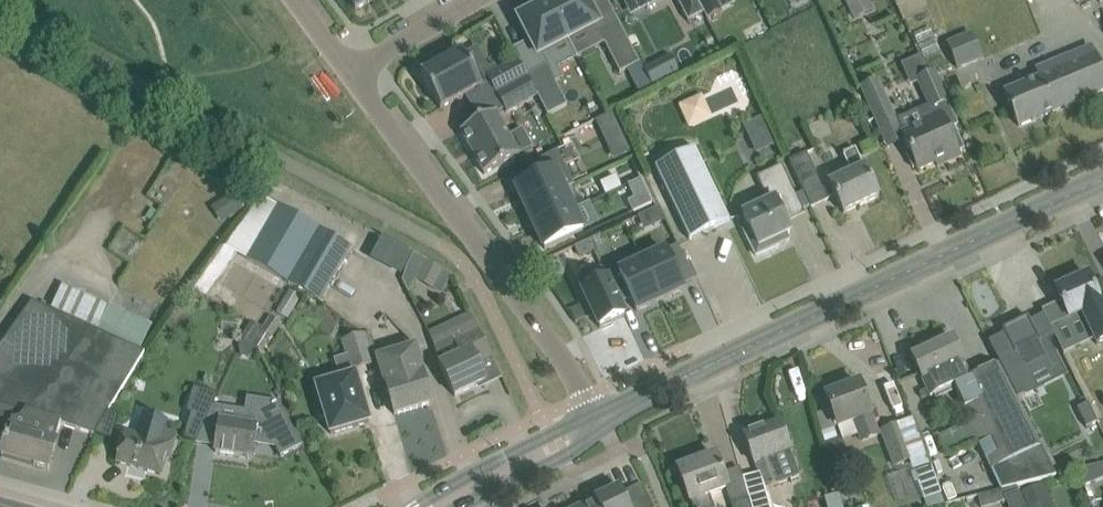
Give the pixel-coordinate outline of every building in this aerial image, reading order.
[(568,40),(599,24),(588,2),(587,0),(554,0),(548,3),(568,40)] [(696,0),(676,0),(688,21),(703,13),(696,0)] [(723,46),(749,34),(733,0),(701,0),(723,46)] [(876,11),(870,0),(845,0),(854,20),(876,11)] [(536,56),(567,40),(548,2),(517,18),(536,56)] [(639,62),(619,23),(600,33),(620,72),(639,62)] [(972,33),(946,44),(957,71),(983,60),(972,33)] [(1102,91),(1102,76),(1100,68),(1091,47),(1036,70),(1040,78),(1005,93),(1010,106),(1019,126),(1102,91)] [(463,53),(422,75),(441,110),(482,87),(463,53)] [(487,78),(497,96),(527,79),(526,77),(518,61),(487,78)] [(527,79),(537,96),(548,115),(567,105),(546,67),(527,76),(526,77),(527,79)] [(900,120),(906,134),(902,136),(918,171),(936,163),(937,167),(960,156),(958,153),(964,150),(954,127),(958,125),(948,103),(949,102),(935,71),(916,80),(928,107),(919,111),(900,120)] [(527,79),(497,96),(506,113),(537,96),(527,79)] [(877,124),(892,117),(876,80),(861,87),(877,124)] [(484,175),(519,155),(495,113),(461,132),(484,175)] [(604,140),(621,133),(611,113),(595,121),(604,140)] [(739,128),(754,158),(778,146),(762,116),(739,128)] [(844,214),(879,197),(855,147),(842,153),(852,173),(829,183),(844,214)] [(574,184),(557,149),(529,163),(536,175),(515,186),(525,207),(563,189),(574,184)] [(689,240),(729,221),(720,201),(695,149),(655,168),(680,220),(689,240)] [(812,207),(829,198),(807,155),(790,163),(812,207)] [(749,227),(743,230),(756,256),(780,244),(777,239),(787,234),(790,233),(784,220),(803,211),(794,191),(781,165),(756,177),(764,193),(763,194),(762,194),(761,195),(760,196),(759,197),(758,198),(758,199),(757,199),(757,200),(757,201),(756,202),(756,203),(756,205),(756,206),(756,207),(757,208),(757,209),(743,215),(749,227)] [(616,177),(601,184),(606,195),(621,188),(616,177)] [(633,197),(627,200),(632,209),(633,212),(651,204),(640,180),(627,186),(633,197)] [(573,209),(563,189),(525,207),(534,227),(573,209)] [(222,223),(244,209),(233,193),(211,207),(222,223)] [(277,207),(247,259),(286,282),(316,230),(277,207)] [(583,231),(573,209),(534,227),(544,249),(583,231)] [(124,225),(112,244),(133,258),(146,239),(124,225)] [(286,282),(281,290),(282,290),(287,281),(319,300),(349,250),(316,230),(286,282)] [(588,239),(575,246),(580,256),(593,250),(588,239)] [(678,245),(642,262),(660,300),(684,289),(682,285),(697,278),(689,261),(686,262),(678,245)] [(434,292),(436,288),(444,292),(452,276),(425,261),(415,281),(434,292)] [(642,262),(607,278),(619,304),(631,299),(637,311),(660,300),(642,262)] [(602,268),(577,279),(600,328),(624,317),(619,304),(607,278),(602,268)] [(1074,282),(1072,280),(1070,278),(1057,284),(1057,287),(1058,289),(1056,291),(1061,302),(1042,311),(1050,328),(1082,314),(1096,345),(1102,342),(1102,302),(1101,303),(1097,296),(1088,276),(1074,282)] [(0,346),(0,446),(2,447),(4,448),(1,458),(3,458),(3,457),(34,466),(33,467),(48,471),(61,425),(94,435),(95,434),(107,413),(109,411),(121,390),(144,352),(140,350),(151,326),(103,304),(62,285),(51,310),(32,302),(0,346)] [(581,305),(569,311),(575,323),(587,317),(581,305)] [(471,314),(430,334),(432,348),(441,365),(440,365),(454,396),(486,382),(476,360),(490,353),(477,327),(471,314)] [(1006,333),(989,342),(1016,397),(1035,388),(1024,366),(1044,356),(1050,368),(1058,364),(1045,339),(1040,341),(1030,321),(1028,317),(1007,328),(1006,326),(1002,327),(1006,333)] [(321,401),(315,403),(320,418),(325,416),(330,434),(369,422),(362,401),(360,394),(354,376),(353,371),(375,364),(366,337),(364,335),(343,341),(348,357),(336,361),(341,380),(339,381),(317,387),(321,401)] [(970,378),(963,362),(964,361),(953,338),(912,357),(930,397),(954,386),(993,469),(1002,490),(1017,486),(1055,477),(999,364),(970,378)] [(394,415),(432,403),(416,348),(378,360),(385,385),(394,415)] [(878,436),(870,415),(871,415),(859,384),(826,396),(834,417),(837,428),(838,428),(843,441),(859,435),(862,442),(878,436)] [(218,430),(215,452),(251,457),(256,426),(265,427),(275,447),(280,455),(301,444),(278,400),(277,400),(263,398),(259,397),(246,395),(245,404),(241,425),(219,420),(218,430)] [(1087,402),(1076,407),(1085,426),(1097,420),(1087,402)] [(107,413),(95,434),(111,438),(117,414),(109,411),(107,413)] [(197,441),(207,417),(191,413),(184,437),(197,441)] [(122,441),(116,463),(161,475),(166,458),(170,459),(177,434),(165,431),(168,420),(143,414),(137,436),(125,433),(122,441)] [(790,451),(787,443),(779,422),(744,436),(755,465),(759,475),(743,479),(751,506),(772,506),(767,488),(799,476),(790,451)] [(899,426),(882,433),(894,466),(911,459),(899,426)] [(715,456),(678,470),(690,502),(691,501),(693,506),(713,506),(708,495),(727,488),(732,506),(751,506),(743,479),(740,470),(723,475),(715,456)] [(1044,483),(1021,492),(1027,506),(1054,506),(1044,483)] [(619,489),(581,506),(628,506),(619,489)] [(1005,497),(1006,501),(1009,506),(1025,506),(1019,491),(1005,497)]
